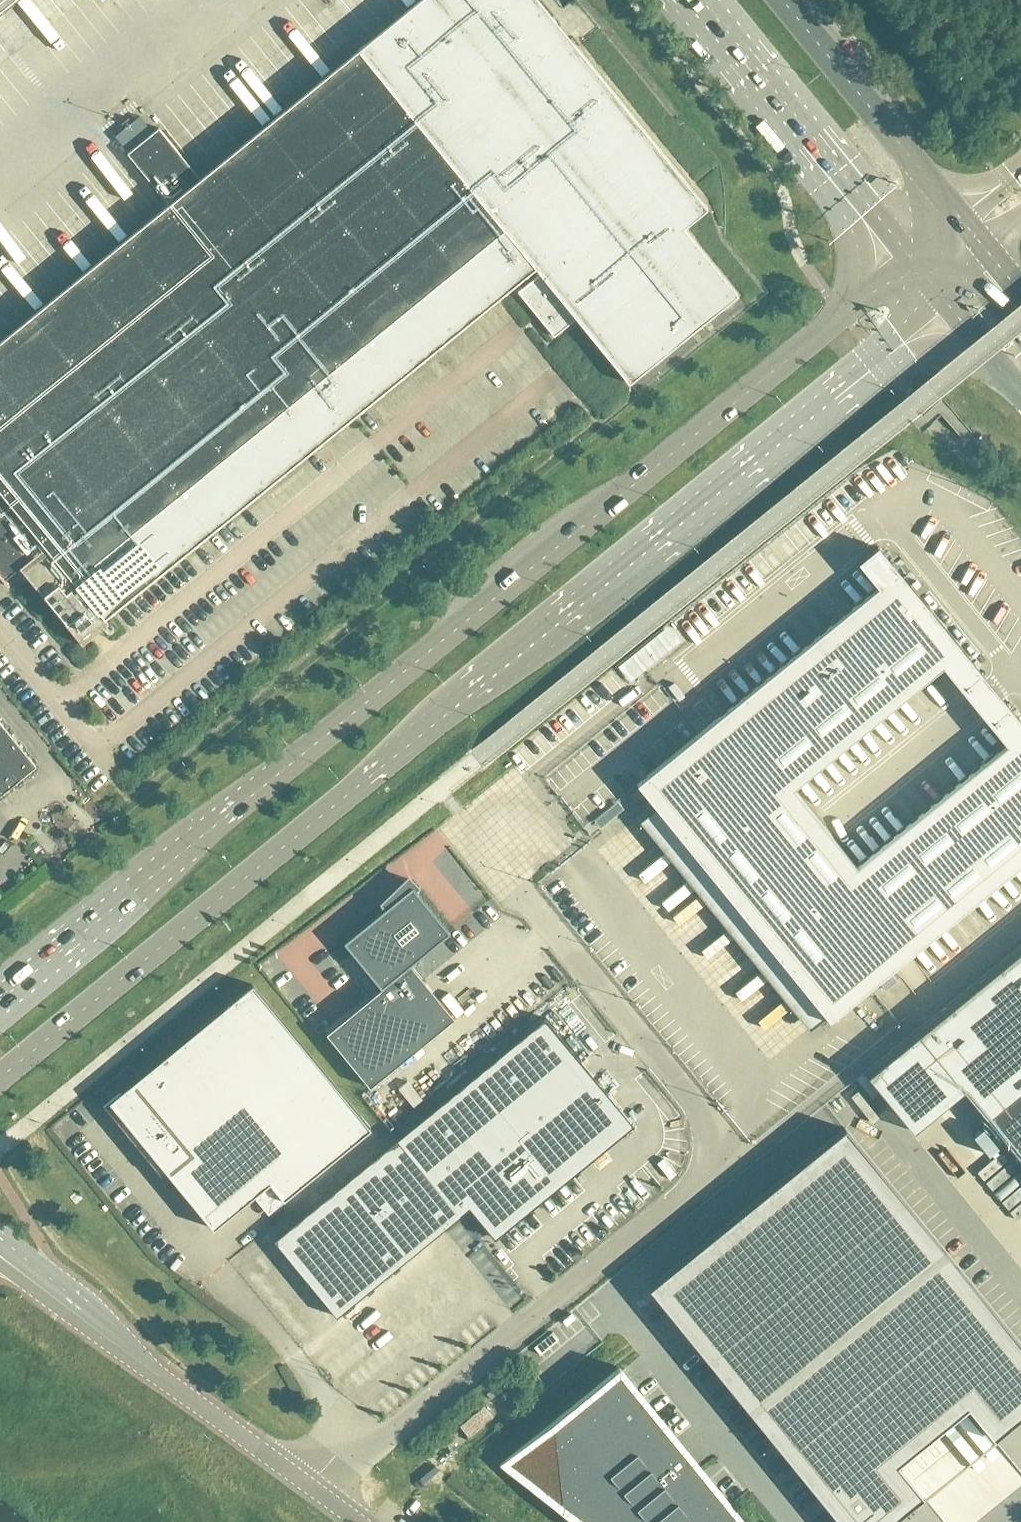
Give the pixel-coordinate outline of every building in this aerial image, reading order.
[(82,644),(109,622),(105,618),(497,299),(536,267),(547,281),(525,300),(554,335),(576,317),(629,382),(738,294),(684,227),(708,208),(539,0),(418,0),(200,177),(159,127),(127,152),(168,203),(0,340),(0,570),(6,578),(20,566),(82,644)] [(14,0),(0,0),(0,12),(14,0)] [(140,113),(115,134),(124,144),(149,124),(140,113)] [(452,477),(464,490),(471,484),(460,470),(452,477)] [(657,807),(713,877),(827,1016),(830,1020),(879,980),(890,971),(950,921),(1020,864),(1020,722),(1006,703),(982,674),(913,589),(909,584),(888,557),(879,546),(858,562),(878,587),(637,783),(657,807)] [(0,720),(0,795),(37,765),(0,720)] [(343,941),(381,987),(326,1032),(370,1086),(454,1017),(411,964),(450,931),(416,889),(419,885),(418,884),(417,886),(408,877),(382,903),(381,901),(380,902),(385,907),(343,941)] [(915,1030),(1020,1160),(1020,945),(915,1030)] [(214,1228),(270,1182),(284,1199),(371,1128),(253,984),(104,1105),(161,1175),(167,1170),(214,1228)] [(608,1093),(545,1017),(407,1130),(470,1207),(495,1237),(556,1188),(531,1157),(608,1093)] [(409,1079),(399,1088),(414,1106),(424,1098),(409,1079)] [(648,1287),(839,1521),(893,1521),(925,1496),(898,1464),(968,1406),(996,1439),(1020,1418),(1020,1342),(846,1126),(648,1287)] [(390,1128),(369,1145),(377,1155),(398,1138),(390,1128)] [(470,1207),(407,1130),(398,1138),(377,1155),(274,1239),(337,1316),(470,1207)] [(563,1142),(544,1156),(571,1191),(590,1177),(563,1142)] [(567,1325),(575,1319),(569,1311),(561,1317),(567,1325)] [(507,1461),(588,1521),(728,1521),(729,1504),(693,1459),(620,1370),(507,1461)] [(535,1384),(527,1374),(516,1384),(521,1390),(520,1390),(523,1393),(535,1384)] [(469,1435),(493,1415),(484,1405),(460,1424),(469,1435)]
